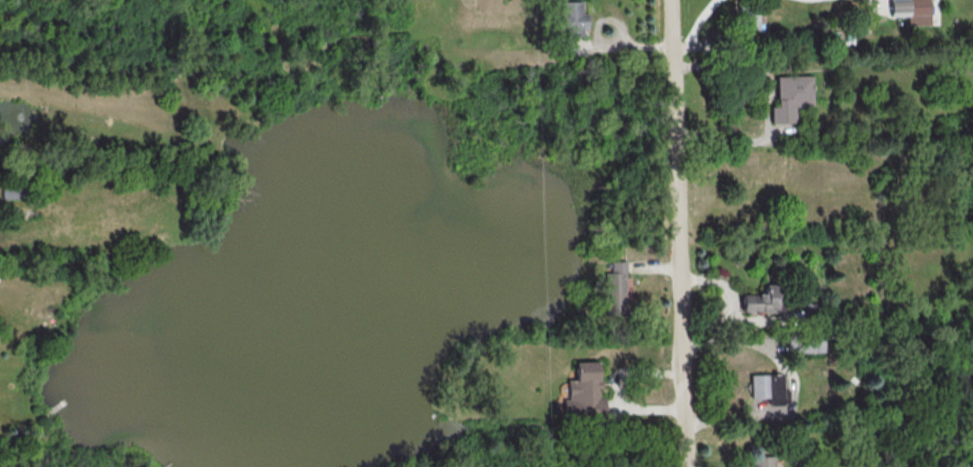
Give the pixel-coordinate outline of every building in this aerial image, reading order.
[(890,16),(890,0),(929,0),(930,24),(907,25),(907,15),(890,16)] [(556,1),(558,55),(573,55),(573,36),(582,36),(582,27),(587,27),(587,13),(581,13),(581,1),(556,1)] [(775,76),(811,75),(812,106),(794,106),(794,122),(770,122),(769,106),(776,105),(775,76)] [(603,272),(604,316),(625,315),(624,261),(609,261),(610,272),(603,272)] [(741,294),(741,312),(784,311),(783,285),(765,286),(765,293),(741,294)] [(823,334),(787,335),(787,353),(823,352),(823,334)] [(598,361),(575,361),(574,379),(567,379),(567,398),(563,398),(562,415),(603,415),(604,397),(598,397),(598,361)] [(768,398),(768,404),(787,404),(786,373),(749,374),(750,398),(768,398)] [(773,455),(752,456),(752,466),(773,466),(773,455)]
